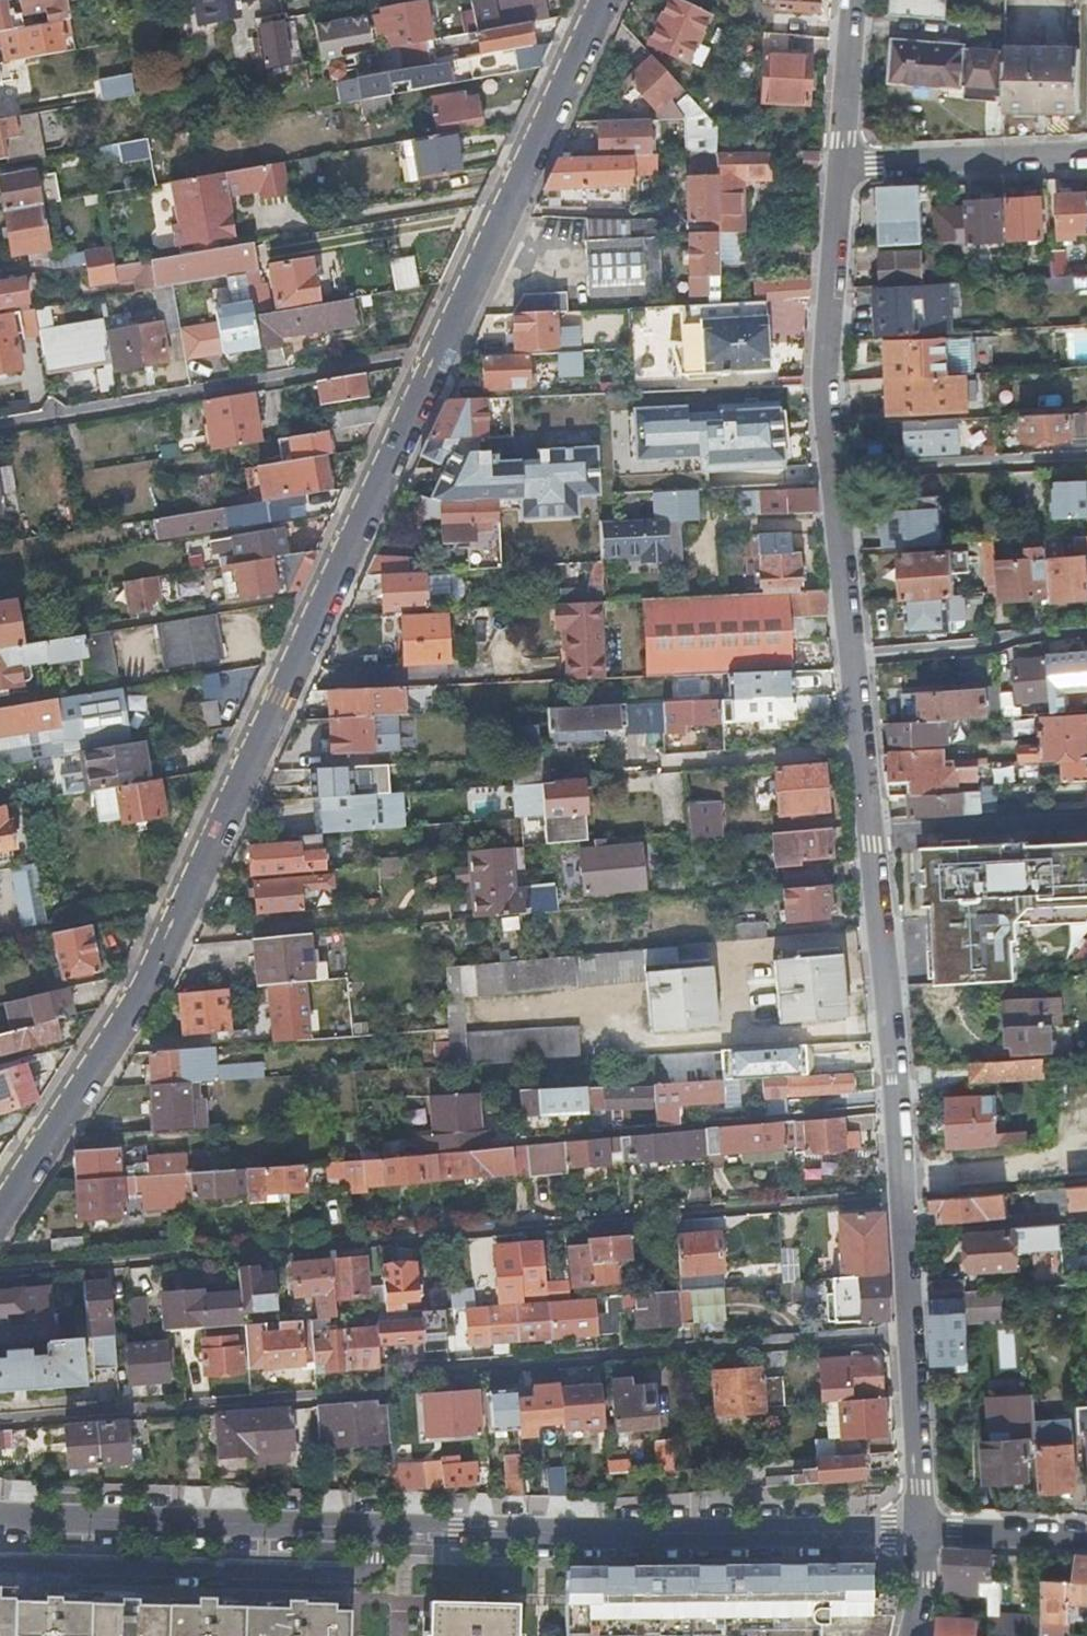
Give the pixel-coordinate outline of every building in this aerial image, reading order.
[(68,18),(65,0),(0,0),(0,31),(68,18)] [(196,24),(236,16),(234,9),(237,8),(236,2),(245,0),(191,0),(196,24)] [(527,21),(546,17),(543,0),(493,0),(494,4),(486,6),(487,17),(476,19),(478,29),(527,21)] [(684,59),(693,41),(705,14),(674,0),(664,0),(644,43),(683,61),(684,59)] [(771,9),(812,11),(812,0),(772,0),(771,9)] [(943,0),(898,0),(897,12),(942,15),(943,0)] [(381,12),(370,14),(374,37),(384,35),(387,46),(404,43),(430,38),(423,1),(380,9),(381,12)] [(364,16),(313,25),(316,45),(318,59),(335,56),(334,46),(368,40),(364,16)] [(62,51),(59,37),(71,35),(68,18),(0,31),(0,39),(4,61),(62,51)] [(479,54),(531,44),(527,21),(478,29),(475,30),(479,54)] [(259,26),(266,65),(286,61),(279,22),(259,26)] [(778,33),(760,32),(759,53),(790,54),(790,34),(778,33)] [(408,66),(434,62),(430,38),(404,43),(408,66)] [(1003,93),(1003,49),(894,40),(890,77),(963,82),(962,95),(996,98),(997,93),(1003,93)] [(693,41),(684,59),(696,65),(704,46),(693,41)] [(469,79),(515,71),(513,60),(533,57),(531,44),(479,54),(465,56),(469,79)] [(1079,46),(1004,44),(1003,49),(1003,93),(1002,107),(1079,109),(1080,46),(1079,46)] [(300,48),(303,62),(318,59),(316,45),(300,48)] [(790,54),(759,53),(756,101),(805,103),(807,55),(790,54)] [(458,81),(469,79),(465,56),(454,58),(458,81)] [(712,152),(713,152),(714,125),(684,94),(676,102),(669,94),(675,88),(647,58),(624,79),(652,109),(652,118),(682,117),(683,152),(712,152)] [(386,94),(387,94),(385,83),(397,81),(407,79),(405,67),(355,76),(359,99),(386,94)] [(101,99),(133,93),(129,73),(97,79),(101,99)] [(355,76),(342,78),(346,102),(357,100),(359,99),(355,76)] [(387,94),(399,92),(397,81),(385,83),(387,94)] [(359,99),(357,100),(360,114),(388,109),(386,94),(359,99)] [(436,134),(455,131),(481,126),(476,97),(456,100),(455,94),(431,97),(436,134)] [(44,156),(35,111),(0,118),(0,158),(5,157),(6,163),(44,156)] [(646,118),(596,120),(596,155),(629,154),(646,154),(646,118)] [(436,134),(412,138),(415,154),(419,179),(460,172),(456,148),(458,148),(455,131),(436,134)] [(766,150),(735,151),(736,165),(767,164),(766,150)] [(736,177),(736,165),(735,151),(713,152),(712,152),(713,176),(714,220),(715,225),(715,231),(733,230),(738,230),(736,177)] [(707,220),(714,220),(713,176),(712,152),(683,152),(683,177),(684,220),(707,220)] [(816,167),(817,152),(799,153),(798,168),(816,167)] [(646,154),(629,154),(629,162),(623,162),(623,170),(654,169),(653,153),(646,154)] [(798,168),(799,153),(784,154),(784,168),(798,168)] [(405,156),(409,180),(419,179),(415,154),(405,156)] [(596,155),(556,157),(541,189),(623,187),(623,170),(623,162),(629,162),(629,154),(596,155)] [(238,169),(242,193),(259,190),(260,199),(288,195),(282,161),(238,169)] [(767,177),(767,164),(736,165),(736,177),(767,177)] [(172,224),(176,246),(235,235),(231,214),(227,215),(224,196),(242,193),(238,169),(171,181),(179,223),(172,224)] [(3,211),(39,205),(39,204),(58,200),(53,172),(34,175),(33,172),(0,177),(0,195),(3,210),(3,211)] [(880,185),(882,241),(921,239),(919,195),(927,195),(926,183),(880,185)] [(1086,228),(1086,190),(1057,192),(1059,235),(1074,234),(1074,228),(1086,228)] [(1007,196),(1010,236),(1042,234),(1040,194),(1007,196)] [(956,237),(970,236),(970,239),(1003,237),(1001,197),(967,198),(968,204),(955,205),(956,237)] [(40,258),(45,257),(48,256),(39,205),(3,211),(10,254),(26,252),(27,260),(31,259),(40,258)] [(934,206),(936,238),(956,237),(955,205),(934,206)] [(651,218),(583,217),(587,293),(659,290),(656,219),(652,219),(651,218)] [(707,220),(684,220),(684,232),(707,231),(707,225),(707,220)] [(733,230),(715,231),(715,243),(733,242),(733,230)] [(715,243),(715,231),(707,231),(684,232),(686,293),(705,292),(717,292),(715,243)] [(177,255),(237,244),(235,235),(176,246),(177,255)] [(149,260),(154,287),(156,287),(171,284),(245,271),(246,278),(257,276),(252,242),(237,244),(177,255),(149,260)] [(137,283),(138,290),(154,287),(149,260),(112,266),(109,247),(67,254),(69,265),(86,262),(89,283),(142,274),(143,282),(137,283)] [(1050,274),(1063,273),(1061,247),(1049,247),(1049,261),(1050,274)] [(922,281),(934,280),(933,248),(921,249),(922,281)] [(881,251),(883,283),(922,281),(921,249),(881,251)] [(391,260),(395,290),(417,286),(411,256),(391,260)] [(317,298),(311,258),(270,266),(277,306),(317,298)] [(1018,275),(1050,274),(1049,261),(1017,263),(1018,275)] [(26,302),(21,277),(0,280),(0,307),(26,302)] [(875,284),(878,332),(943,329),(940,280),(934,280),(922,281),(883,283),(875,284)] [(807,296),(807,283),(756,286),(757,299),(762,298),(807,296)] [(156,287),(160,309),(175,306),(171,284),(156,287)] [(527,292),(510,312),(566,309),(565,290),(527,292)] [(56,293),(58,304),(71,301),(70,291),(56,293)] [(717,292),(705,292),(706,302),(717,301),(717,292)] [(317,329),(353,323),(348,298),(252,313),(257,339),(276,336),(317,329)] [(684,372),(718,371),(727,370),(766,368),(762,298),(757,299),(717,301),(706,302),(680,303),(684,372)] [(200,355),(258,345),(257,339),(252,313),(250,303),(214,309),(217,323),(196,327),(200,355)] [(48,305),(47,306),(34,308),(36,320),(50,317),(48,305)] [(161,322),(163,332),(179,329),(175,306),(160,309),(162,322),(161,322)] [(17,311),(0,314),(0,335),(14,333),(21,332),(22,338),(38,335),(38,329),(36,320),(34,308),(17,311)] [(573,344),(572,309),(566,309),(510,312),(512,348),(573,344)] [(52,327),(50,317),(36,320),(38,329),(52,327)] [(38,332),(45,373),(110,362),(105,331),(103,321),(38,332)] [(110,362),(112,370),(168,360),(163,332),(161,322),(105,331),(110,362)] [(179,329),(185,358),(200,355),(196,327),(179,329)] [(258,345),(259,350),(319,340),(317,329),(276,336),(277,341),(258,345)] [(14,333),(0,335),(0,371),(20,368),(14,333)] [(971,336),(973,372),(992,371),(991,335),(971,336)] [(257,339),(258,345),(277,341),(276,336),(257,339)] [(886,340),(887,376),(965,372),(973,372),(971,336),(886,340)] [(579,373),(579,349),(555,351),(556,374),(579,373)] [(524,352),(480,355),(481,383),(482,388),(526,386),(524,352)] [(965,372),(887,376),(889,411),(967,407),(965,372)] [(366,396),(363,374),(315,382),(319,404),(366,396)] [(482,388),(481,383),(451,385),(452,399),(483,398),(482,388)] [(251,392),(203,401),(211,450),(259,442),(251,392)] [(505,410),(504,397),(483,398),(483,411),(505,410)] [(452,399),(444,400),(425,440),(484,437),(483,411),(483,398),(452,399)] [(631,409),(633,459),(699,456),(699,471),(781,467),(775,402),(716,405),(716,413),(684,414),(683,406),(631,409)] [(373,423),(381,405),(339,412),(341,428),(373,423)] [(1024,413),(1024,438),(1086,436),(1086,410),(1024,413)] [(324,431),(325,431),(341,428),(339,412),(321,416),(324,431)] [(979,421),(979,441),(995,441),(994,414),(973,415),(973,421),(979,421)] [(959,428),(959,416),(898,418),(884,419),(884,433),(908,432),(909,452),(960,450),(959,428)] [(283,461),(322,455),(328,454),(325,431),(324,431),(280,438),(283,461)] [(485,461),(484,437),(425,440),(418,454),(443,467),(444,477),(438,478),(428,499),(439,503),(440,503),(470,502),(470,501),(494,500),(517,498),(518,518),(574,516),(573,495),(596,494),(594,447),(536,450),(536,460),(485,461)] [(165,458),(196,453),(194,440),(163,445),(165,458)] [(979,441),(979,452),(995,452),(995,441),(979,441)] [(285,497),(300,495),(327,491),(322,455),(283,461),(256,465),(261,501),(285,497)] [(193,462),(195,475),(218,472),(216,458),(193,462)] [(1078,470),(1078,477),(1054,477),(1054,489),(1052,489),(1052,514),(1050,514),(1052,535),(1055,535),(1074,534),(1081,533),(1080,514),(1086,514),(1086,470),(1078,470)] [(195,475),(194,476),(196,490),(222,486),(219,471),(218,472),(195,475)] [(757,491),(758,513),(813,510),(812,488),(757,491)] [(653,491),(654,518),(695,517),(694,489),(653,491)] [(758,513),(757,491),(716,493),(717,515),(758,513)] [(882,506),(884,544),(942,541),(939,491),(910,493),(910,504),(882,506)] [(285,497),(286,506),(302,503),(300,495),(285,497)] [(427,499),(421,496),(413,517),(439,516),(439,503),(428,499),(427,499)] [(235,505),(238,525),(238,526),(288,518),(286,506),(285,497),(261,501),(235,505)] [(471,522),(495,521),(494,500),(470,501),(470,502),(440,503),(439,503),(439,516),(439,523),(471,522)] [(153,539),(238,525),(235,505),(149,519),(153,539)] [(600,558),(640,555),(640,564),(681,562),(680,525),(684,520),(695,519),(695,517),(654,518),(613,520),(599,521),(600,558)] [(471,522),(471,542),(496,540),(495,521),(471,522)] [(471,542),(471,522),(439,523),(440,543),(471,542)] [(234,549),(235,554),(236,562),(271,557),(280,555),(284,555),(280,529),(232,536),(234,549)] [(1086,548),(1086,533),(1081,533),(1074,534),(1076,548),(1086,548)] [(1044,535),(1027,536),(1028,556),(995,558),(997,583),(986,584),(987,590),(988,611),(1001,610),(1000,598),(1050,595),(1046,558),(1044,535)] [(1052,535),(1044,535),(1046,558),(1058,557),(1055,535),(1052,535)] [(217,552),(234,549),(232,536),(207,540),(208,546),(209,553),(217,552)] [(993,538),(984,539),(981,539),(985,584),(986,584),(997,583),(995,558),(993,538)] [(497,567),(496,540),(471,542),(473,568),(497,567)] [(902,573),(904,594),(904,595),(947,592),(953,592),(952,570),(968,569),(967,548),(950,549),(950,547),(901,550),(902,573)] [(285,589),(298,587),(315,550),(284,555),(280,555),(285,589)] [(757,571),(795,569),(794,553),(756,554),(757,571)] [(219,565),(236,562),(235,554),(217,557),(219,565)] [(1046,558),(1050,595),(1050,598),(1086,594),(1086,582),(1084,554),(1058,557),(1046,558)] [(190,570),(203,568),(202,557),(188,559),(190,570)] [(236,562),(219,565),(219,570),(225,569),(226,571),(233,570),(238,602),(261,598),(261,593),(276,591),(271,557),(236,562)] [(401,559),(369,560),(363,573),(375,573),(380,573),(401,572),(401,559)] [(602,600),(601,563),(588,563),(583,588),(581,601),(600,600),(602,600)] [(225,569),(219,570),(224,604),(238,602),(233,570),(226,571),(225,569)] [(796,584),(795,569),(757,571),(758,586),(796,584)] [(381,612),(424,610),(424,602),(460,601),(464,593),(464,583),(459,575),(423,577),(423,571),(401,572),(380,573),(381,612)] [(363,573),(355,591),(376,590),(375,573),(363,573)] [(150,576),(123,580),(128,613),(145,610),(143,600),(154,598),(150,576)] [(708,585),(709,594),(720,594),(720,585),(708,585)] [(560,602),(581,601),(583,588),(563,589),(560,602)] [(824,613),(821,588),(786,590),(788,615),(824,613)] [(784,590),(724,594),(720,594),(709,594),(640,598),(644,677),(726,673),(788,670),(784,590)] [(947,592),(904,595),(905,614),(907,632),(949,628),(948,617),(964,616),(962,592),(953,592),(947,592)] [(20,644),(12,598),(0,600),(0,647),(20,644)] [(600,600),(581,601),(560,602),(553,603),(555,627),(561,627),(565,627),(566,649),(567,680),(578,680),(591,679),(603,679),(600,600)] [(222,656),(215,612),(156,622),(163,666),(222,656)] [(402,663),(445,661),(443,617),(400,619),(402,663)] [(84,657),(87,679),(116,674),(108,630),(80,634),(84,657)] [(84,657),(80,634),(20,644),(0,647),(0,688),(15,685),(20,684),(20,681),(27,680),(30,675),(28,664),(46,660),(46,663),(84,657)] [(1060,653),(1063,688),(1086,686),(1086,651),(1060,653)] [(1050,696),(1046,656),(1014,659),(1017,698),(1050,696)] [(788,670),(726,673),(726,698),(748,697),(749,698),(790,697),(790,695),(788,670)] [(225,673),(206,674),(207,699),(226,698),(225,673)] [(592,686),(591,679),(578,680),(582,705),(595,705),(592,686)] [(1000,692),(999,682),(981,683),(981,686),(957,688),(957,687),(901,691),(902,707),(902,720),(916,719),(934,718),(946,717),(1001,714),(1000,692)] [(0,688),(0,696),(16,693),(15,685),(0,688)] [(592,686),(595,705),(607,704),(605,686),(592,686)] [(82,751),(128,743),(126,729),(128,728),(125,707),(123,708),(118,708),(116,691),(120,691),(119,687),(0,707),(0,764),(63,754),(82,751)] [(400,688),(327,691),(329,718),(396,715),(401,714),(400,688)] [(1001,714),(1011,713),(1009,691),(1000,692),(1001,714)] [(749,698),(748,697),(718,699),(719,721),(757,719),(757,727),(775,726),(774,719),(791,718),(791,716),(817,714),(816,694),(790,695),(790,697),(749,698)] [(715,722),(714,699),(691,700),(659,702),(661,730),(662,732),(683,730),(682,723),(715,722)] [(659,702),(622,703),(623,725),(623,732),(661,730),(659,702)] [(607,704),(595,705),(582,705),(546,707),(547,748),(595,745),(594,727),(623,725),(622,703),(607,704)] [(1086,759),(1086,712),(1043,714),(1044,723),(1038,724),(1039,732),(1044,732),(1044,743),(1021,744),(1022,758),(1063,756),(1063,760),(1086,759)] [(396,715),(329,718),(328,718),(330,754),(397,750),(396,715)] [(907,730),(908,743),(948,742),(946,717),(934,718),(916,719),(902,720),(889,720),(890,726),(890,730),(907,730)] [(517,757),(537,755),(535,725),(516,726),(517,740),(517,753),(517,757)] [(82,751),(88,791),(101,789),(151,780),(145,740),(128,743),(82,751)] [(517,753),(517,740),(509,741),(510,754),(517,753)] [(884,760),(885,769),(888,769),(938,766),(978,764),(986,764),(986,758),(945,759),(945,749),(883,751),(884,760)] [(88,791),(82,751),(63,754),(70,794),(88,791)] [(539,783),(548,783),(548,777),(547,755),(537,755),(517,757),(511,757),(513,785),(539,783)] [(1086,777),(1086,759),(1063,760),(1064,778),(1086,777)] [(386,764),(309,768),(310,797),(320,797),(370,793),(388,792),(386,764)] [(910,777),(911,792),(959,789),(959,778),(979,777),(978,764),(938,766),(888,769),(889,775),(889,780),(905,779),(905,777),(910,777)] [(821,766),(772,770),(776,814),(792,812),(792,818),(803,817),(803,811),(824,809),(821,766)] [(163,815),(158,779),(151,780),(101,789),(106,825),(133,820),(133,821),(149,819),(148,817),(163,815)] [(580,780),(548,783),(539,783),(541,810),(541,816),(544,843),(577,840),(585,840),(580,780)] [(912,814),(997,810),(996,782),(978,782),(978,788),(959,789),(911,792),(911,799),(912,807),(912,814)] [(541,810),(539,783),(513,785),(515,812),(541,810)] [(370,793),(320,797),(323,833),(394,827),(392,810),(372,811),(370,793)] [(718,800),(684,803),(687,831),(687,839),(721,836),(718,800)] [(12,855),(11,848),(13,847),(10,825),(6,822),(3,823),(0,805),(0,857),(12,855)] [(521,846),(519,817),(515,818),(508,818),(510,846),(521,846)] [(829,856),(826,827),(786,831),(768,832),(771,868),(781,867),(797,866),(796,859),(808,858),(829,856)] [(285,842),(248,845),(250,875),(322,869),(318,834),(298,835),(298,841),(285,842)] [(936,981),(1015,976),(1013,937),(1018,937),(1017,917),(1016,906),(1086,901),(1086,835),(1025,840),(1025,837),(1004,838),(1004,841),(957,845),(957,842),(924,844),(926,866),(927,881),(928,902),(931,902),(932,922),(935,961),(936,981)] [(585,840),(577,840),(582,894),(642,887),(636,836),(585,840)] [(526,914),(524,891),(512,892),(508,847),(467,850),(471,886),(461,887),(464,919),(519,914),(526,914)] [(377,858),(378,865),(379,874),(400,872),(399,856),(377,858)] [(36,863),(11,868),(16,896),(41,892),(36,863)] [(822,864),(808,865),(797,866),(781,867),(784,890),(823,886),(822,864)] [(256,914),(300,910),(298,890),(334,887),(333,875),(254,882),(256,914)] [(827,904),(825,886),(823,886),(784,890),(781,890),(784,921),(823,918),(822,905),(827,904)] [(524,890),(524,891),(526,914),(556,911),(555,887),(524,890)] [(1016,906),(1017,917),(1030,916),(1031,920),(1086,915),(1086,901),(1016,906)] [(100,970),(90,925),(50,933),(55,952),(58,968),(61,979),(100,970)] [(738,940),(764,938),(763,925),(737,927),(738,940)] [(308,949),(307,933),(253,938),(257,985),(268,984),(303,980),(311,980),(310,961),(316,961),(315,949),(308,949)] [(445,992),(446,1028),(447,1040),(447,1056),(447,1066),(580,1058),(578,1027),(464,1034),(462,997),(645,978),(645,973),(644,965),(677,962),(676,946),(522,961),(522,960),(443,967),(445,992)] [(58,968),(55,952),(44,954),(48,970),(58,968)] [(845,977),(840,977),(839,955),(796,958),(796,955),(792,955),(792,959),(789,959),(789,954),(774,956),(775,961),(773,961),(779,1023),(844,1018),(842,995),(847,995),(845,977)] [(316,961),(310,961),(311,980),(325,978),(323,960),(316,961)] [(718,986),(712,986),(710,967),(645,973),(645,978),(650,1031),(716,1025),(713,1004),(719,1003),(718,986)] [(303,980),(268,984),(273,1041),(282,1041),(308,1038),(303,980)] [(225,988),(180,992),(183,1035),(228,1031),(225,988)] [(54,1019),(71,1015),(65,989),(7,1002),(13,1030),(54,1019)] [(1005,997),(1007,1023),(1008,1042),(1013,1041),(1014,1051),(1050,1048),(1048,1021),(1055,1020),(1054,994),(1005,997)] [(58,1038),(54,1019),(13,1030),(0,1033),(0,1053),(58,1038)] [(447,1056),(447,1040),(433,1041),(434,1056),(447,1056)] [(211,1046),(149,1051),(150,1083),(186,1081),(188,1082),(194,1081),(263,1077),(262,1063),(212,1066),(211,1046)] [(806,1046),(719,1049),(720,1079),(760,1078),(807,1077),(806,1046)] [(1042,1066),(1042,1055),(969,1060),(970,1078),(1043,1074),(1042,1066)] [(37,1100),(31,1079),(25,1062),(0,1070),(0,1113),(0,1114),(37,1100)] [(807,1077),(760,1078),(761,1116),(772,1115),(771,1095),(783,1095),(850,1091),(850,1074),(807,1077)] [(720,1079),(654,1083),(655,1125),(678,1123),(677,1101),(679,1101),(721,1098),(720,1079)] [(186,1081),(150,1083),(150,1084),(152,1112),(150,1112),(151,1131),(205,1128),(203,1105),(195,1105),(194,1081),(188,1082),(186,1081)] [(583,1090),(582,1087),(518,1091),(519,1116),(584,1112),(583,1090)] [(649,1088),(583,1090),(584,1112),(584,1132),(597,1131),(596,1109),(650,1108),(649,1088)] [(947,1122),(948,1145),(1025,1140),(1024,1129),(1003,1131),(1002,1114),(995,1114),(994,1091),(945,1094),(947,1122)] [(471,1094),(430,1096),(433,1136),(416,1137),(417,1156),(434,1154),(483,1150),(482,1132),(473,1133),(471,1094)] [(772,1115),(784,1114),(783,1095),(771,1095),(772,1115)] [(857,1147),(854,1114),(790,1121),(792,1147),(793,1154),(857,1147)] [(792,1147),(790,1121),(703,1129),(706,1162),(722,1161),(721,1153),(739,1151),(782,1148),(792,1147)] [(701,1155),(699,1129),(618,1137),(619,1152),(620,1161),(701,1155)] [(619,1152),(618,1137),(525,1146),(527,1178),(565,1175),(565,1168),(566,1168),(607,1164),(606,1154),(619,1152)] [(525,1146),(483,1150),(434,1154),(434,1160),(436,1178),(446,1178),(447,1179),(510,1174),(511,1180),(527,1179),(527,1178),(525,1146)] [(73,1150),(74,1180),(182,1172),(185,1172),(184,1155),(146,1158),(146,1165),(138,1166),(138,1165),(118,1166),(117,1147),(73,1150)] [(397,1147),(359,1150),(360,1160),(398,1157),(397,1147)] [(783,1158),(782,1148),(739,1151),(740,1162),(783,1158)] [(434,1154),(417,1156),(398,1157),(360,1160),(342,1161),(344,1188),(354,1187),(354,1184),(382,1181),(383,1185),(425,1181),(424,1180),(423,1161),(434,1160),(434,1154)] [(423,1161),(424,1180),(436,1178),(434,1160),(423,1161)] [(344,1188),(342,1161),(321,1163),(323,1189),(344,1188)] [(305,1190),(303,1164),(243,1168),(244,1192),(245,1202),(277,1200),(276,1192),(305,1190)] [(244,1192),(243,1168),(190,1172),(191,1197),(207,1196),(216,1195),(233,1194),(233,1193),(244,1192)] [(182,1172),(74,1180),(76,1220),(121,1217),(120,1194),(125,1193),(135,1193),(135,1191),(142,1191),(143,1210),(183,1207),(183,1197),(182,1172)] [(191,1197),(190,1172),(185,1172),(182,1172),(183,1197),(191,1197)] [(1035,1187),(1036,1199),(1044,1209),(1086,1205),(1086,1183),(1035,1187)] [(1005,1190),(928,1197),(929,1209),(938,1209),(939,1218),(1007,1213),(1005,1190)] [(217,1203),(216,1195),(207,1196),(207,1204),(217,1203)] [(884,1275),(880,1213),(837,1216),(840,1278),(844,1278),(884,1275)] [(1026,1224),(1012,1225),(1013,1229),(969,1232),(972,1267),(1015,1264),(1014,1245),(1027,1244),(1026,1224)] [(717,1233),(674,1237),(678,1291),(689,1290),(721,1287),(717,1233)] [(568,1246),(570,1286),(615,1282),(614,1262),(630,1261),(628,1235),(586,1239),(586,1245),(568,1246)] [(48,1251),(79,1248),(77,1237),(47,1240),(48,1251)] [(568,1291),(568,1283),(541,1285),(537,1243),(515,1245),(520,1295),(568,1291)] [(520,1295),(515,1245),(497,1246),(498,1267),(494,1267),(497,1305),(514,1303),(520,1303),(520,1295)] [(367,1296),(366,1295),(363,1258),(330,1261),(333,1299),(366,1296),(367,1296)] [(384,1307),(383,1307),(383,1314),(404,1312),(403,1301),(416,1300),(420,1294),(419,1285),(413,1280),(412,1260),(410,1261),(410,1263),(380,1265),(384,1307)] [(333,1299),(330,1261),(291,1264),(294,1295),(316,1293),(317,1318),(330,1317),(334,1317),(333,1299)] [(271,1266),(237,1269),(239,1293),(241,1311),(275,1307),(271,1266)] [(791,1274),(781,1274),(782,1283),(791,1282),(791,1274)] [(886,1319),(884,1275),(844,1278),(840,1278),(831,1279),(834,1323),(886,1319)] [(928,1279),(933,1360),(962,1359),(963,1367),(968,1367),(965,1320),(965,1310),(963,1289),(963,1277),(928,1279)] [(791,1282),(782,1283),(775,1283),(777,1303),(791,1302),(790,1288),(801,1287),(801,1281),(791,1282)] [(107,1282),(83,1284),(86,1318),(88,1336),(92,1336),(112,1335),(107,1282)] [(6,1343),(38,1340),(36,1326),(51,1325),(56,1324),(55,1313),(50,1314),(47,1287),(0,1292),(0,1317),(4,1316),(6,1343)] [(689,1290),(678,1291),(619,1295),(620,1308),(636,1307),(638,1326),(691,1323),(694,1322),(706,1322),(705,1319),(724,1318),(722,1287),(721,1287),(689,1290)] [(801,1287),(790,1288),(791,1302),(802,1302),(801,1287)] [(965,1310),(965,1320),(1001,1318),(1000,1287),(963,1289),(965,1310)] [(166,1330),(180,1329),(204,1328),(242,1325),(241,1311),(239,1293),(201,1296),(201,1290),(162,1293),(166,1330)] [(473,1290),(450,1292),(451,1308),(466,1307),(475,1307),(473,1290)] [(383,1307),(381,1294),(366,1295),(367,1296),(366,1296),(368,1315),(374,1315),(383,1314),(383,1307)] [(619,1295),(592,1297),(592,1300),(594,1334),(617,1333),(615,1314),(616,1315),(616,1312),(621,1311),(620,1308),(619,1295)] [(143,1297),(129,1298),(132,1333),(146,1332),(143,1297)] [(592,1300),(548,1303),(549,1338),(594,1334),(592,1300)] [(548,1303),(514,1306),(515,1341),(549,1338),(548,1303)] [(468,1345),(515,1341),(514,1306),(486,1308),(486,1306),(475,1307),(466,1307),(468,1345)] [(294,1308),(287,1309),(287,1319),(295,1318),(294,1308)] [(374,1315),(376,1345),(423,1341),(422,1334),(445,1333),(444,1319),(444,1309),(427,1310),(421,1311),(404,1312),(383,1314),(374,1315)] [(346,1368),(377,1367),(376,1345),(374,1315),(368,1315),(362,1315),(352,1316),(353,1331),(343,1332),(346,1368)] [(326,1371),(346,1370),(346,1368),(343,1332),(339,1332),(338,1327),(331,1328),(330,1317),(317,1318),(310,1319),(313,1363),(325,1362),(326,1371)] [(88,1336),(86,1318),(75,1319),(76,1337),(81,1337),(88,1336)] [(245,1324),(247,1368),(313,1363),(310,1319),(299,1320),(297,1320),(286,1321),(245,1324)] [(38,1340),(45,1340),(52,1339),(51,1325),(36,1326),(38,1340)] [(422,1334),(423,1341),(445,1339),(445,1333),(422,1334)] [(114,1334),(112,1335),(92,1336),(94,1369),(116,1367),(114,1334)] [(201,1338),(204,1374),(242,1371),(240,1336),(201,1338)] [(84,1386),(81,1337),(76,1337),(52,1339),(45,1340),(46,1355),(28,1356),(28,1351),(5,1353),(5,1359),(0,1360),(0,1392),(84,1386)] [(128,1384),(166,1381),(163,1342),(125,1345),(128,1384)] [(845,1379),(832,1380),(833,1398),(879,1394),(878,1357),(845,1358),(845,1379)] [(933,1369),(963,1367),(962,1359),(933,1360),(933,1369)] [(313,1363),(314,1373),(326,1372),(326,1371),(325,1362),(313,1363)] [(716,1415),(764,1410),(764,1407),(762,1378),(761,1369),(713,1373),(716,1415)] [(762,1378),(764,1407),(782,1406),(779,1377),(762,1378)] [(614,1430),(655,1427),(651,1386),(629,1387),(628,1380),(610,1381),(614,1430)] [(560,1422),(558,1390),(557,1385),(529,1387),(530,1398),(515,1399),(517,1429),(517,1436),(533,1434),(532,1425),(560,1422)] [(561,1428),(601,1425),(598,1388),(558,1390),(560,1422),(561,1428)] [(515,1399),(514,1389),(488,1390),(490,1431),(517,1429),(515,1399)] [(475,1392),(434,1395),(437,1425),(438,1436),(478,1433),(475,1392)] [(437,1425),(434,1395),(426,1403),(427,1418),(437,1425)] [(858,1454),(868,1453),(866,1436),(881,1435),(879,1397),(837,1401),(839,1437),(826,1438),(813,1439),(814,1457),(858,1454)] [(824,1402),(826,1438),(839,1437),(837,1401),(824,1402)] [(318,1447),(384,1442),(381,1408),(375,1408),(375,1402),(316,1406),(318,1447)] [(1086,1437),(1086,1403),(1080,1403),(1077,1404),(1079,1430),(1083,1430),(1083,1433),(1086,1432),(1086,1437)] [(253,1470),(263,1469),(262,1463),(288,1461),(286,1448),(290,1448),(287,1408),(248,1411),(251,1455),(252,1455),(253,1470)] [(251,1455),(248,1411),(214,1414),(217,1457),(251,1455)] [(1034,1418),(1039,1489),(1076,1487),(1071,1415),(1034,1418)] [(438,1436),(437,1425),(427,1418),(429,1436),(438,1436)] [(124,1421),(94,1423),(97,1465),(127,1463),(124,1421)] [(97,1465),(94,1423),(64,1425),(67,1468),(69,1468),(96,1466),(97,1465)] [(1030,1437),(1017,1438),(1016,1429),(997,1429),(998,1438),(983,1439),(985,1479),(1027,1477),(1026,1458),(1029,1458),(1029,1452),(1031,1452),(1030,1437)] [(651,1440),(653,1471),(669,1469),(667,1438),(651,1440)] [(504,1455),(506,1482),(520,1481),(518,1453),(504,1455)] [(792,1484),(860,1478),(858,1454),(814,1457),(815,1467),(800,1469),(800,1475),(791,1475),(792,1484)] [(390,1457),(392,1492),(423,1489),(421,1465),(421,1456),(390,1457)] [(440,1463),(442,1488),(476,1485),(474,1464),(457,1465),(457,1458),(439,1460),(440,1463)] [(607,1472),(626,1471),(625,1460),(606,1461),(607,1472)] [(423,1489),(442,1488),(440,1463),(421,1465),(423,1489)] [(96,1476),(96,1466),(69,1468),(69,1478),(96,1476)] [(543,1496),(562,1495),(561,1467),(542,1468),(543,1496)] [(255,1483),(264,1483),(263,1469),(253,1470),(255,1483)] [(506,1482),(507,1495),(521,1496),(520,1481),(506,1482)] [(945,1581),(942,1593),(976,1595),(977,1582),(990,1583),(991,1555),(944,1553),(945,1581)] [(1041,1616),(1041,1635),(1061,1635),(1061,1633),(1067,1633),(1068,1606),(1086,1606),(1086,1559),(1076,1558),(1075,1585),(1042,1584),(1041,1616)] [(575,1570),(566,1570),(564,1603),(564,1627),(564,1635),(603,1635),(738,1634),(738,1629),(816,1628),(816,1635),(885,1635),(891,1608),(894,1596),(874,1592),(867,1594),(867,1568),(815,1568),(815,1565),(630,1567),(575,1568),(575,1570)] [(15,1587),(0,1587),(0,1595),(15,1595),(15,1587)] [(15,1595),(14,1635),(349,1635),(349,1612),(335,1611),(335,1603),(304,1603),(305,1601),(289,1600),(288,1608),(259,1607),(259,1602),(213,1600),(214,1598),(197,1598),(197,1605),(184,1605),(184,1600),(138,1599),(138,1596),(120,1596),(120,1604),(105,1603),(105,1598),(61,1597),(60,1594),(45,1594),(45,1602),(30,1602),(30,1596),(15,1595)] [(15,1595),(0,1595),(0,1635),(14,1635),(15,1595)] [(563,1608),(563,1598),(553,1597),(552,1608),(563,1608)] [(517,1605),(430,1601),(429,1635),(516,1635),(517,1605)] [(349,1612),(349,1604),(335,1603),(335,1611),(349,1612)] [(987,1617),(986,1635),(1041,1635),(1041,1616),(988,1614),(988,1617),(987,1617)] [(975,1623),(938,1622),(937,1635),(975,1635),(975,1623)]
